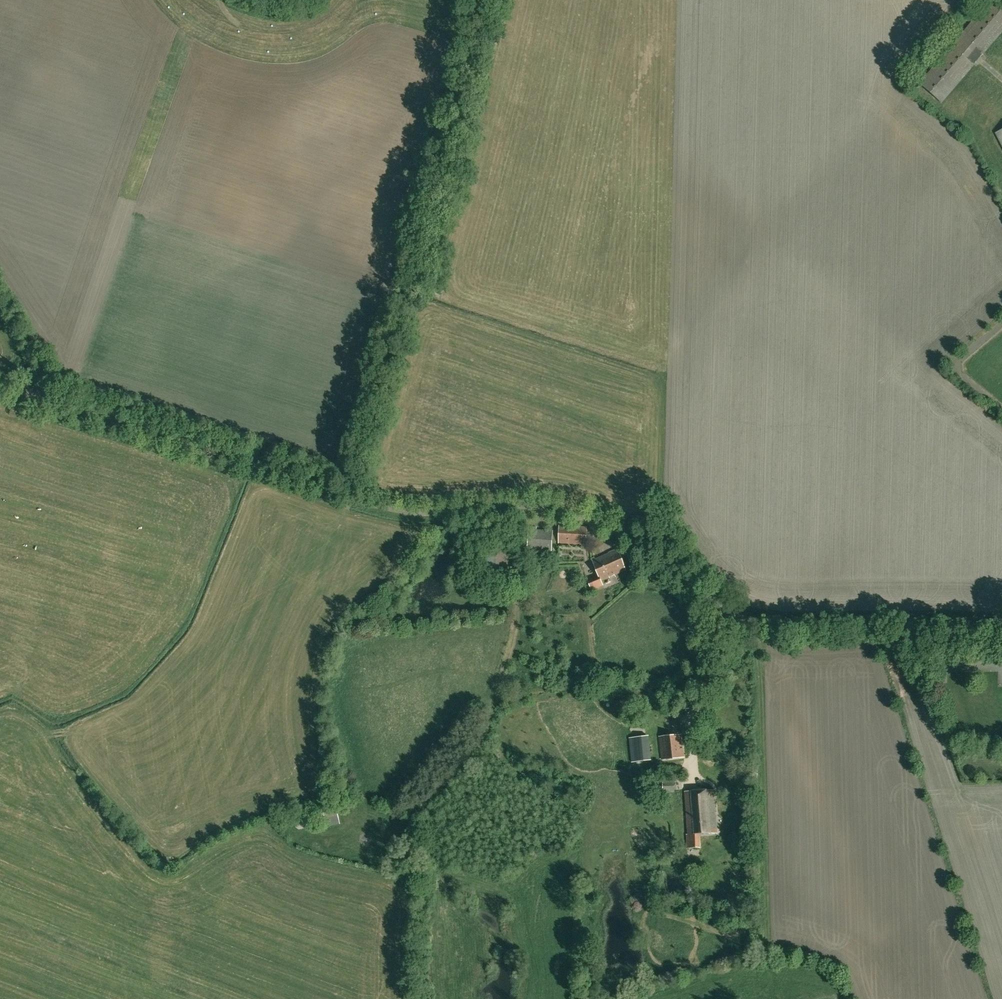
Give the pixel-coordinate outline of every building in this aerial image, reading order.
[(921,83),(942,101),(1001,31),(1001,3),(998,0),(991,0),(921,83)] [(553,532),(537,531),(538,526),(530,525),(529,530),(527,551),(551,553),(553,532)] [(560,525),(559,542),(586,544),(587,527),(560,525)] [(592,590),(603,585),(601,581),(626,570),(618,549),(592,560),(599,576),(588,581),(592,590)] [(507,578),(509,553),(482,550),(481,576),(507,578)] [(683,734),(682,734),(681,718),(669,720),(671,735),(659,736),(662,758),(685,756),(683,734)] [(632,762),(633,762),(652,759),(650,735),(629,738),(632,762)] [(674,780),(662,780),(662,792),(674,792),(674,780)] [(699,834),(717,833),(714,790),(685,791),(688,835),(687,835),(688,848),(700,847),(699,834)] [(320,813),(321,819),(325,818),(327,828),(345,825),(342,809),(320,813)] [(316,815),(305,817),(306,825),(318,823),(316,815)]
